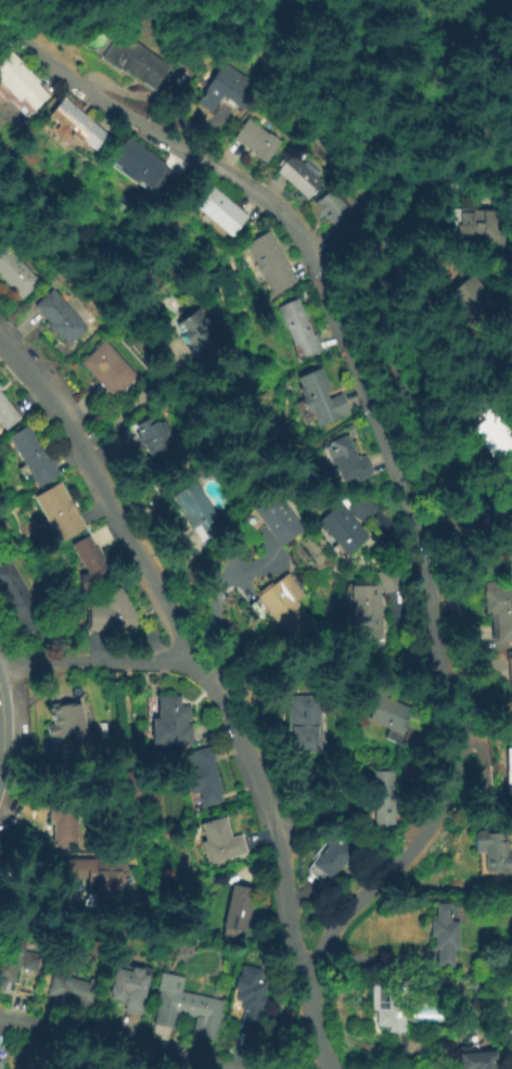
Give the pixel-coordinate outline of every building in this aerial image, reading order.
[(155,93),(101,59),(117,33),(171,67),(155,93)] [(4,103),(0,99),(0,64),(11,53),(39,82),(36,85),(49,99),(27,120),(10,103),(4,103)] [(238,107),(221,98),(212,114),(196,104),(221,64),(253,84),(238,107)] [(108,137),(94,155),(72,136),(64,144),(52,135),(60,126),(49,117),(64,100),(108,137)] [(266,164),(229,140),(244,117),(281,142),(266,164)] [(183,180),(166,206),(110,167),(127,141),(183,180)] [(306,202),(274,175),(280,169),(276,166),(283,158),(286,161),(290,156),(302,166),(306,161),(321,173),(316,178),(321,183),(306,202)] [(338,237),(310,206),(329,190),(357,220),(338,237)] [(231,239),(226,234),(222,240),(193,216),(214,191),(247,218),(231,239)] [(499,249),(456,247),(457,230),(451,230),(451,211),(500,212),(499,249)] [(296,283),(273,297),(244,246),(267,233),(296,283)] [(20,301),(0,280),(0,241),(39,283),(20,301)] [(478,333),(448,296),(473,276),(503,313),(478,333)] [(68,348),(48,328),(50,326),(34,309),(49,293),(87,330),(68,348)] [(321,352),(303,359),(297,346),(293,347),(277,309),(296,302),(310,336),(313,335),(321,352)] [(195,359),(172,326),(197,308),(220,342),(195,359)] [(112,398),(79,364),(102,341),(136,376),(112,398)] [(347,416),(317,429),(311,416),(307,417),(299,400),(305,398),(296,380),(319,370),(328,392),(324,393),(328,400),(338,395),(347,416)] [(4,432),(0,427),(0,395),(21,419),(4,432)] [(489,407),(511,433),(511,453),(509,449),(496,461),(471,433),(483,423),(477,418),(489,407)] [(154,472),(131,427),(151,417),(154,423),(161,420),(180,459),(154,472)] [(57,475),(35,487),(9,438),(27,428),(37,445),(40,443),(57,475)] [(374,475),(356,485),(353,479),(344,483),(335,466),(331,468),(324,454),(331,450),(328,445),(345,436),(357,460),(364,457),(374,475)] [(85,527),(57,543),(33,497),(59,482),(85,527)] [(199,539),(192,529),(190,530),(170,496),(195,482),(220,526),(199,539)] [(281,547),(264,524),(254,532),(242,516),(276,491),(304,530),(281,547)] [(359,525),(368,535),(346,556),(317,523),(337,504),(344,511),(357,492),(373,502),(359,525)] [(474,539),(473,510),(503,509),(505,538),(474,539)] [(93,589),(81,591),(79,575),(87,574),(72,545),(89,535),(113,580),(93,589)] [(16,620),(0,593),(0,563),(8,559),(39,612),(38,633),(15,632),(16,620)] [(402,587),(383,595),(374,573),(394,565),(402,587)] [(282,635),(269,615),(258,622),(247,606),(256,600),(252,595),(270,583),(271,586),(290,574),(303,594),(295,600),(307,619),(282,635)] [(483,584),(511,582),(511,645),(491,646),(490,616),(484,616),(483,584)] [(380,641),(351,642),(349,587),(379,586),(380,641)] [(104,605),(100,597),(119,587),(143,629),(86,629),(87,603),(104,605)] [(503,656),(511,655),(511,718),(507,718),(503,656)] [(190,745),(150,743),(151,717),(157,717),(158,693),(179,695),(179,704),(190,704),(189,721),(185,721),(185,725),(191,725),(190,745)] [(291,756),(292,733),(282,733),(282,696),(317,696),(317,756),(291,756)] [(399,746),(383,739),(386,731),(363,723),(374,696),(413,712),(399,746)] [(84,730),(55,737),(48,703),(55,702),(56,707),(78,702),(84,730)] [(83,750),(81,731),(64,733),(66,752),(83,750)] [(503,746),(503,793),(511,793),(511,747),(503,746)] [(201,809),(195,793),(190,794),(181,767),(189,765),(184,753),(206,747),(221,794),(217,796),(219,803),(201,809)] [(394,829),(372,830),(371,773),(392,773),(394,829)] [(52,849),(52,825),(46,825),(46,801),(81,802),(81,849),(52,849)] [(245,855),(205,866),(200,843),(205,841),(200,824),(225,816),(230,837),(239,835),(245,855)] [(511,873),(485,873),(484,853),(475,853),(474,833),(504,832),(505,854),(511,854),(511,873)] [(331,881),(323,876),(318,882),(304,871),(331,836),(353,852),(331,881)] [(95,903),(95,886),(85,886),(85,879),(59,878),(59,861),(121,861),(121,903),(95,903)] [(244,942),(220,937),(231,886),(255,891),(244,942)] [(437,967),(437,950),(433,950),(433,939),(428,939),(428,919),(434,919),(434,904),(449,904),(449,925),(459,925),(459,967),(437,967)] [(1,991),(0,991),(0,929),(26,936),(23,953),(39,956),(35,973),(18,969),(14,984),(3,982),(1,991)] [(141,1015),(120,1010),(123,1003),(107,1000),(114,969),(121,971),(123,965),(142,968),(141,973),(149,976),(141,1015)] [(257,1030),(239,1026),(242,1011),(239,1011),(240,1004),(234,1003),(236,993),(231,992),(235,977),(238,978),(241,967),(261,971),(258,982),(265,983),(261,994),(266,994),(257,1030)] [(213,1042),(189,1036),(193,1018),(176,1015),(171,1031),(152,1027),(159,992),(154,991),(158,972),(182,978),(179,992),(222,1002),(213,1042)] [(92,1013),(56,1004),(57,1000),(44,996),(50,975),(85,983),(87,978),(99,980),(92,1013)] [(404,1033),(386,1033),(386,1026),(375,1026),(375,1010),(370,1010),(370,982),(404,982),(404,1033)] [(495,1051),(495,1068),(458,1068),(458,1046),(471,1046),(472,1052),(495,1051)]
